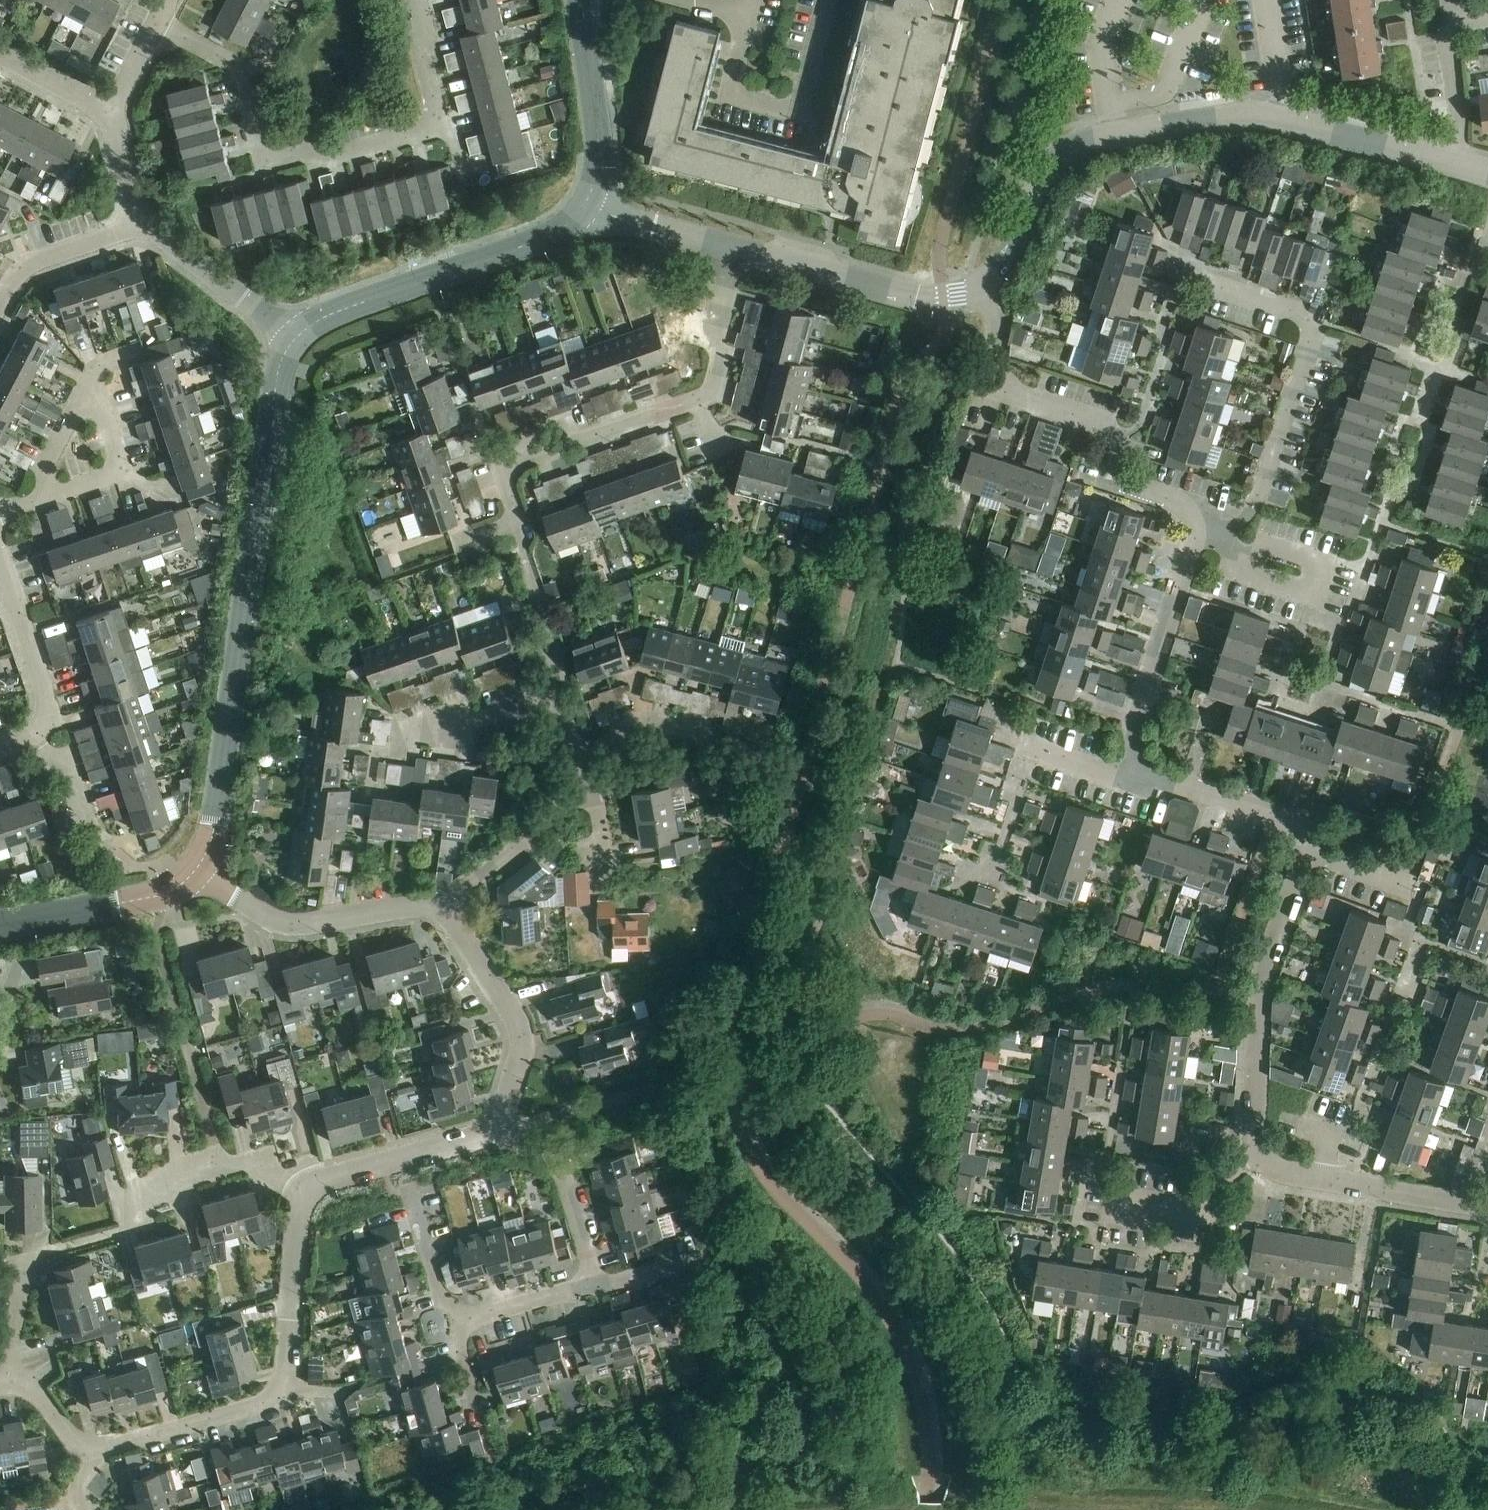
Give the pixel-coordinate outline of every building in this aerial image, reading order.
[(64,12),(71,0),(46,0),(45,2),(64,12)] [(84,22),(95,0),(71,0),(64,12),(84,22)] [(84,22),(103,32),(119,2),(114,0),(95,0),(84,22)] [(225,6),(258,23),(274,31),(280,21),(270,17),(269,20),(262,16),(270,0),(269,0),(228,0),(225,6)] [(445,18),(498,4),(497,0),(463,0),(464,4),(442,10),(445,18)] [(646,140),(656,142),(651,160),(857,214),(862,219),(859,233),(896,243),(900,229),(904,227),(908,225),(910,224),(914,220),(917,217),(918,215),(919,213),(920,211),(921,208),(922,206),(922,204),(923,202),(923,199),(923,197),(923,195),(923,192),(923,190),(922,188),(921,185),(921,183),(920,181),(919,179),(917,177),(914,173),(944,59),(949,60),(960,15),(955,14),(959,0),(867,0),(858,37),(863,38),(831,160),(697,125),(721,31),(677,20),(676,24),(667,24),(665,47),(670,49),(646,140)] [(1337,30),(1374,24),(1371,7),(1376,6),(1375,0),(1332,0),(1333,6),(1327,7),(1327,9),(1333,8),(1337,30)] [(468,21),(471,33),(472,34),(495,27),(495,28),(504,26),(498,4),(445,18),(447,27),(468,21)] [(258,23),(225,6),(213,28),(246,46),(255,29),(262,33),(260,36),(269,41),(274,31),(258,23)] [(553,24),(543,27),(545,37),(556,35),(553,24)] [(1374,24),(1337,30),(1340,52),(1334,53),(1334,54),(1340,53),(1344,75),(1362,73),(1372,71),(1381,70),(1378,52),(1383,51),(1381,40),(1376,41),(1374,24)] [(444,54),(447,63),(500,49),(495,28),(495,27),(472,34),(471,33),(462,35),(466,48),(444,54)] [(52,41),(47,52),(52,54),(57,43),(52,41)] [(470,65),(474,78),(506,70),(500,49),(447,63),(449,71),(470,65)] [(556,75),(553,65),(541,68),(543,79),(556,75)] [(455,95),(458,104),(511,90),(506,70),(474,78),(477,90),(455,95)] [(204,74),(198,76),(200,85),(207,83),(204,74)] [(191,77),(194,87),(200,85),(198,76),(191,77)] [(168,93),(178,131),(217,121),(213,105),(210,95),(207,83),(200,85),(194,87),(168,93)] [(481,107),(484,119),(517,111),(511,90),(458,104),(460,113),(481,107)] [(217,94),(219,103),(225,102),(223,92),(217,94)] [(1479,95),(1484,129),(1487,128),(1487,93),(1479,95)] [(210,95),(213,105),(219,103),(217,94),(210,95)] [(13,153),(30,119),(8,108),(0,123),(0,146),(13,153)] [(466,137),(468,145),(522,131),(517,111),(484,119),(488,132),(466,137)] [(17,175),(27,180),(52,131),(30,119),(13,153),(29,161),(25,168),(22,166),(17,175)] [(222,170),(229,168),(224,147),(221,137),(217,121),(178,131),(191,178),(216,171),(222,170)] [(52,131),(27,180),(37,186),(42,176),(38,175),(42,167),(57,175),(46,196),(60,203),(78,168),(66,161),(75,143),(52,131)] [(522,131),(468,145),(471,155),(492,149),(496,162),(500,175),(538,165),(534,150),(528,152),(522,131)] [(234,134),(228,135),(230,145),(236,144),(234,134)] [(228,135),(221,137),(224,147),(230,145),(228,135)] [(1265,155),(1261,167),(1282,173),(1286,162),(1265,155)] [(405,163),(407,169),(417,166),(415,160),(405,163)] [(374,161),(368,163),(370,172),(373,171),(377,171),(374,161)] [(361,164),(364,174),(370,172),(368,163),(361,164)] [(440,167),(441,174),(451,171),(449,165),(440,167)] [(407,169),(409,175),(418,173),(417,166),(407,169)] [(1159,178),(1157,166),(1141,168),(1143,180),(1159,178)] [(393,180),(403,218),(450,206),(443,180),(441,174),(440,167),(439,167),(418,173),(409,175),(393,180)] [(1136,186),(1126,167),(1107,177),(1117,196),(1136,186)] [(229,168),(222,170),(225,179),(231,177),(229,168)] [(222,170),(216,171),(218,181),(225,179),(222,170)] [(364,174),(365,180),(375,178),(373,171),(370,172),(364,174)] [(441,174),(443,180),(452,178),(451,171),(441,174)] [(332,172),(326,174),(328,183),(332,183),(335,182),(332,172)] [(1325,183),(1336,186),(1340,175),(1328,172),(1325,183)] [(264,177),(266,183),(276,180),(274,174),(264,177)] [(319,176),(322,185),(328,183),(326,174),(319,176)] [(365,180),(367,186),(377,184),(375,178),(365,180)] [(308,179),(298,182),(300,188),(309,186),(308,179)] [(266,183),(267,189),(277,187),(276,180),(266,183)] [(367,186),(351,190),(361,229),(403,218),(393,180),(377,184),(367,186)] [(267,189),(251,193),(262,232),(308,220),(302,195),(300,188),(298,182),(298,181),(277,187),(267,189)] [(322,185),(323,191),(333,189),(332,183),(328,183),(322,185)] [(222,188),(224,194),(234,191),(232,185),(222,188)] [(300,188),(302,195),(311,192),(309,186),(300,188)] [(323,191),(325,197),(335,195),(333,189),(323,191)] [(1180,246),(1189,249),(1207,196),(1185,189),(1173,224),(1185,228),(1180,246)] [(9,208),(4,206),(9,195),(0,190),(0,225),(9,208)] [(335,195),(325,197),(313,200),(323,239),(361,229),(351,190),(335,195)] [(224,194),(226,200),(235,198),(234,191),(224,194)] [(215,210),(217,217),(224,242),(262,232),(251,193),(235,198),(226,200),(214,203),(214,204),(215,210)] [(1204,234),(1215,238),(1227,203),(1207,196),(1189,249),(1202,253),(1204,247),(1207,248),(1208,246),(1201,244),(1204,234)] [(1079,232),(1089,202),(1075,197),(1065,227),(1079,232)] [(1221,259),(1230,262),(1247,209),(1227,203),(1215,238),(1226,242),(1221,259)] [(204,206),(206,213),(215,210),(214,204),(204,206)] [(1434,207),(1430,217),(1440,220),(1443,210),(1434,207)] [(1245,248),(1255,251),(1256,251),(1264,228),(1268,216),(1247,209),(1230,262),(1231,263),(1239,265),(1245,248)] [(208,219),(217,217),(215,210),(206,213),(208,219)] [(1452,213),(1443,210),(1440,220),(1449,223),(1452,213)] [(1412,211),(1398,252),(1426,261),(1426,262),(1436,265),(1443,245),(1446,234),(1450,223),(1449,223),(1440,220),(1430,217),(1412,211)] [(1151,233),(1154,224),(1152,218),(1138,214),(1133,227),(1119,222),(1112,243),(1165,260),(1168,251),(1150,246),(1154,234),(1151,233)] [(1258,284),(1268,287),(1285,234),(1264,228),(1256,251),(1255,251),(1252,262),(1264,266),(1258,284)] [(1313,287),(1325,291),(1340,244),(1329,240),(1329,239),(1308,232),(1305,241),(1294,276),(1305,280),(1299,297),(1309,300),(1313,287)] [(1282,272),(1294,276),(1305,241),(1285,234),(1268,287),(1276,290),(1282,272)] [(1446,234),(1443,245),(1449,247),(1452,236),(1446,234)] [(1452,236),(1449,247),(1455,249),(1458,238),(1452,236)] [(1165,260),(1112,243),(1105,264),(1140,276),(1144,264),(1171,273),(1174,264),(1165,261),(1165,260)] [(1208,260),(1212,250),(1207,248),(1204,247),(1202,253),(1200,257),(1208,260)] [(1388,249),(1375,290),(1413,303),(1419,282),(1423,272),(1426,262),(1426,261),(1398,252),(1388,249)] [(125,297),(127,305),(131,315),(136,331),(145,328),(136,302),(148,298),(145,290),(146,290),(137,261),(115,268),(125,297)] [(1231,263),(1229,269),(1237,271),(1239,265),(1231,263)] [(1105,264),(1098,285),(1151,302),(1154,292),(1137,287),(1140,276),(1105,264)] [(115,268),(95,275),(104,304),(125,297),(115,268)] [(1444,275),(1454,278),(1456,271),(1446,268),(1444,275)] [(566,280),(562,270),(552,273),(556,284),(566,280)] [(1423,272),(1419,282),(1425,284),(1429,274),(1423,272)] [(1429,274),(1425,284),(1432,286),(1435,276),(1429,274)] [(95,275),(74,282),(84,311),(90,329),(99,326),(96,316),(94,307),(104,304),(95,275)] [(539,278),(518,285),(523,300),(544,292),(539,278)] [(84,311),(74,282),(53,289),(67,333),(80,329),(75,313),(84,311)] [(1487,339),(1487,282),(1475,321),(1473,327),(1471,334),(1487,339)] [(1092,305),(1093,306),(1103,309),(1127,316),(1131,305),(1148,311),(1151,302),(1098,285),(1092,305)] [(1031,300),(1029,307),(1043,312),(1045,305),(1048,306),(1053,293),(1037,288),(1033,300),(1031,300)] [(1413,303),(1375,290),(1361,332),(1399,344),(1406,323),(1409,313),(1413,303)] [(22,304),(16,315),(23,320),(30,309),(22,304)] [(127,305),(118,308),(122,318),(131,315),(127,305)] [(778,306),(772,330),(807,339),(814,316),(778,306)] [(1093,306),(1087,326),(1149,346),(1152,337),(1135,332),(1139,320),(1127,316),(1103,309),(1093,306)] [(1043,312),(1029,307),(1024,322),(1038,326),(1042,313),(1043,313),(1043,312)] [(747,313),(744,323),(757,326),(760,316),(747,313)] [(1415,315),(1409,313),(1406,323),(1412,325),(1415,315)] [(1421,317),(1415,315),(1412,325),(1418,327),(1421,317)] [(21,329),(10,349),(54,372),(59,363),(41,354),(48,342),(38,338),(44,326),(28,317),(22,329),(21,329)] [(1464,325),(1473,327),(1475,321),(1466,318),(1464,325)] [(159,343),(172,339),(166,322),(153,326),(159,343)] [(657,323),(634,330),(647,365),(669,357),(657,323)] [(757,326),(744,323),(741,333),(755,336),(757,326)] [(1173,341),(1226,358),(1239,362),(1246,341),(1233,336),(1198,325),(1194,336),(1177,331),(1173,341)] [(1462,331),(1471,334),(1473,327),(1464,325),(1462,331)] [(1087,326),(1080,347),(1089,350),(1125,361),(1129,350),(1146,356),(1149,346),(1087,326)] [(634,330),(612,338),(624,373),(647,365),(634,330)] [(766,354),(777,357),(777,356),(801,362),(807,339),(772,330),(766,354)] [(1424,337),(1434,340),(1436,333),(1426,330),(1424,337)] [(1469,340),(1471,334),(1462,331),(1460,337),(1469,340)] [(383,344),(391,367),(426,355),(418,332),(383,344)] [(867,348),(877,351),(880,337),(871,334),(867,348)] [(176,375),(169,353),(184,348),(181,337),(180,336),(172,339),(159,343),(146,348),(150,359),(146,361),(129,366),(133,380),(130,381),(133,389),(176,375)] [(434,341),(437,351),(448,347),(445,337),(434,341)] [(612,338),(588,347),(600,381),(624,373),(612,338)] [(561,339),(538,347),(550,382),(572,374),(573,374),(566,354),(561,339)] [(1184,367),(1196,370),(1220,378),(1220,377),(1226,358),(1173,341),(1171,349),(1188,355),(1184,367)] [(1291,357),(1295,345),(1285,342),(1281,354),(1291,357)] [(448,347),(437,351),(441,361),(452,357),(448,347)] [(538,347),(515,355),(527,390),(550,382),(538,347)] [(588,347),(566,354),(573,374),(572,374),(577,388),(577,389),(600,381),(588,347)] [(1376,348),(1373,357),(1383,360),(1386,351),(1376,348)] [(10,349),(0,368),(27,382),(33,371),(50,380),(54,372),(10,349)] [(1125,361),(1089,350),(1082,371),(1124,384),(1136,388),(1137,389),(1140,379),(1121,373),(1125,361)] [(1395,354),(1386,351),(1383,360),(1392,363),(1395,354)] [(399,390),(406,388),(406,387),(434,378),(433,377),(426,355),(391,367),(399,390)] [(515,355),(493,363),(505,397),(527,390),(515,355)] [(777,357),(771,379),(807,389),(813,365),(801,362),(777,356),(777,357)] [(1373,357),(1359,398),(1359,399),(1387,408),(1397,412),(1404,391),(1407,381),(1411,369),(1392,363),(1383,360),(1373,357)] [(746,362),(743,372),(757,375),(759,365),(746,362)] [(505,397),(493,363),(469,371),(482,406),(505,397)] [(0,368),(0,392),(34,410),(39,401),(22,393),(27,382),(0,368)] [(1175,376),(1171,385),(1224,402),(1231,381),(1220,377),(1220,378),(1196,370),(1192,381),(1175,376)] [(664,375),(669,388),(679,385),(674,371),(664,375)] [(757,375),(743,372),(741,382),(754,386),(757,375)] [(406,388),(414,410),(453,396),(445,373),(433,377),(434,378),(406,387),(406,388)] [(1166,373),(1163,382),(1171,385),(1175,376),(1166,373)] [(154,405),(183,395),(176,375),(133,389),(136,397),(150,392),(154,405)] [(1281,391),(1285,378),(1275,375),(1271,387),(1281,391)] [(771,379),(765,403),(801,412),(807,389),(771,379)] [(1474,390),(1483,393),(1486,384),(1477,380),(1474,390)] [(1407,381),(1404,391),(1410,393),(1413,383),(1407,381)] [(1413,383),(1410,393),(1416,395),(1419,385),(1413,383)] [(638,384),(628,387),(633,401),(643,397),(638,384)] [(1124,384),(1121,393),(1133,397),(1136,388),(1124,384)] [(1480,437),(1487,413),(1487,395),(1483,393),(1474,390),(1455,384),(1449,405),(1445,415),(1442,426),(1452,430),(1452,429),(1480,438),(1480,437)] [(1186,400),(1182,411),(1218,423),(1224,402),(1171,385),(1169,394),(1186,400)] [(633,401),(628,387),(619,391),(623,404),(633,401)] [(577,389),(577,388),(567,392),(572,405),(582,402),(577,389)] [(200,412),(193,391),(183,395),(154,405),(158,417),(154,418),(144,422),(147,430),(157,427),(161,425),(190,416),(198,413),(200,412)] [(7,420),(13,409),(30,418),(34,410),(0,392),(0,417),(7,420)] [(334,393),(324,396),(327,406),(337,403),(334,393)] [(1349,395),(1336,436),(1374,449),(1381,429),(1384,419),(1387,408),(1359,399),(1359,398),(1349,395)] [(414,410),(422,432),(422,433),(427,431),(461,419),(453,396),(414,410)] [(542,400),(532,404),(537,417),(547,414),(542,400)] [(582,404),(585,411),(586,417),(597,413),(592,400),(582,404)] [(243,412),(238,401),(229,404),(233,416),(243,412)] [(1433,411),(1439,413),(1443,403),(1436,401),(1433,411)] [(801,412),(765,403),(759,426),(794,436),(801,412)] [(1439,413),(1445,415),(1449,405),(1443,403),(1439,413)] [(537,417),(532,404),(523,407),(527,420),(537,417)] [(1161,417),(1158,426),(1211,443),(1218,423),(1182,411),(1179,422),(1161,417)] [(164,433),(168,446),(197,437),(197,436),(204,433),(198,413),(190,416),(161,425),(157,427),(147,430),(149,438),(164,433)] [(850,414),(847,424),(859,427),(862,417),(850,414)] [(1155,415),(1152,424),(1158,426),(1161,417),(1155,415)] [(14,449),(19,440),(2,431),(7,420),(0,417),(0,441),(14,449)] [(1384,419),(1381,429),(1387,431),(1390,421),(1384,419)] [(349,420),(339,424),(342,432),(352,428),(349,420)] [(1390,421),(1387,431),(1393,433),(1396,423),(1390,421)] [(147,430),(144,422),(135,425),(137,433),(147,430)] [(960,485),(982,492),(999,439),(989,436),(984,453),(972,449),(973,445),(966,442),(970,429),(959,426),(943,472),(962,479),(960,485)] [(1211,443),(1158,426),(1155,435),(1173,441),(1165,464),(1184,470),(1188,459),(1204,464),(1211,443)] [(852,451),(858,431),(847,428),(841,448),(852,451)] [(1439,470),(1477,482),(1487,447),(1487,440),(1480,437),(1480,438),(1452,429),(1452,430),(1445,449),(1442,459),(1439,470)] [(149,438),(147,430),(137,433),(140,441),(149,438)] [(392,443),(400,466),(435,454),(427,431),(422,433),(422,432),(392,443)] [(658,434),(663,447),(673,444),(668,431),(658,434)] [(449,449),(462,444),(459,434),(446,439),(449,449)] [(1322,478),(1332,481),(1333,481),(1361,490),(1361,489),(1367,470),(1370,460),(1374,449),(1336,436),(1322,478)] [(168,446),(175,466),(204,457),(197,437),(168,446)] [(346,437),(339,440),(343,451),(350,448),(346,437)] [(982,492),(1002,498),(1014,463),(1002,459),(1008,442),(999,439),(982,492)] [(0,441),(0,451),(10,456),(14,449),(0,441)] [(632,443),(622,447),(627,460),(637,457),(632,443)] [(1255,443),(1251,453),(1258,455),(1261,445),(1255,443)] [(408,489),(443,477),(452,474),(447,460),(466,454),(462,444),(449,449),(435,454),(400,466),(408,489)] [(1430,455),(1436,457),(1439,447),(1433,445),(1430,455)] [(627,460),(622,447),(612,450),(617,463),(627,460)] [(1436,457),(1442,459),(1445,449),(1439,447),(1436,457)] [(736,488),(760,494),(770,454),(747,448),(736,488)] [(1002,498),(1023,505),(1040,452),(1030,449),(1025,467),(1014,463),(1002,498)] [(807,464),(817,467),(821,453),(810,450),(807,464)] [(1040,452),(1023,505),(1044,512),(1044,510),(1053,513),(1067,472),(1062,470),(1064,465),(1048,459),(1049,455),(1040,452)] [(821,453),(817,467),(827,469),(830,456),(821,453)] [(760,494),(782,500),(783,500),(790,472),(791,472),(794,461),(770,454),(760,494)] [(204,457),(175,466),(182,487),(184,487),(188,499),(215,490),(204,457)] [(678,458),(655,466),(667,501),(690,493),(678,458)] [(157,463),(160,471),(170,467),(167,459),(157,463)] [(576,463),(580,472),(581,476),(591,472),(586,459),(576,463)] [(1370,460),(1367,470),(1373,472),(1376,462),(1370,460)] [(1376,462),(1373,472),(1379,474),(1383,464),(1376,462)] [(655,466),(632,474),(644,509),(667,501),(655,466)] [(457,471),(460,481),(474,477),(470,467),(457,471)] [(1432,490),(1429,500),(1425,512),(1463,524),(1477,482),(1439,470),(1432,490)] [(580,472),(570,476),(575,489),(585,485),(581,476),(580,472)] [(781,507),(804,514),(814,478),(791,472),(790,472),(783,500),(782,500),(781,507)] [(632,474),(609,482),(622,517),(644,509),(632,474)] [(408,489),(416,511),(451,499),(443,477),(408,489)] [(814,478),(804,514),(828,520),(837,484),(814,478)] [(1079,497),(1083,486),(1068,481),(1065,492),(1079,497)] [(1346,531),(1356,534),(1357,535),(1364,514),(1367,504),(1371,493),(1361,489),(1361,490),(1333,481),(1332,481),(1319,522),(1346,531)] [(586,490),(589,500),(590,499),(598,525),(599,525),(622,517),(609,482),(586,490)] [(549,498),(544,485),(534,488),(539,501),(549,498)] [(1417,496),(1423,498),(1426,488),(1420,486),(1417,496)] [(1373,493),(1383,497),(1385,490),(1375,487),(1373,493)] [(1423,498),(1429,500),(1432,490),(1426,488),(1423,498)] [(368,501),(364,491),(354,494),(358,505),(368,501)] [(459,522),(451,499),(416,511),(416,512),(402,517),(409,538),(424,533),(424,534),(459,522)] [(590,499),(589,500),(567,507),(579,542),(602,534),(599,525),(598,525),(590,499)] [(1405,506),(1415,509),(1417,503),(1407,500),(1405,506)] [(469,507),(473,517),(486,512),(483,502),(469,507)] [(1109,504),(1102,525),(1137,536),(1141,525),(1158,531),(1161,521),(1109,504)] [(1367,504),(1364,514),(1370,516),(1373,506),(1367,504)] [(1373,506),(1370,516),(1376,518),(1379,508),(1373,506)] [(579,542),(567,507),(544,515),(556,550),(579,542)] [(149,516),(161,552),(182,545),(190,552),(198,549),(185,508),(172,512),(171,509),(149,516)] [(101,532),(88,536),(97,565),(118,558),(108,529),(109,529),(107,525),(106,525),(103,515),(96,518),(101,532)] [(129,523),(141,559),(161,552),(149,516),(129,523)] [(108,529),(118,558),(122,570),(143,564),(141,559),(129,523),(109,529),(108,529)] [(220,536),(221,525),(213,524),(211,535),(220,536)] [(74,525),(62,529),(79,580),(80,580),(77,572),(97,565),(88,536),(79,539),(74,525)] [(1102,525),(1095,545),(1148,563),(1151,553),(1133,548),(1137,536),(1102,525)] [(79,580),(62,529),(51,532),(56,547),(46,550),(47,552),(37,555),(45,578),(54,575),(56,579),(57,579),(59,586),(79,580)] [(1386,539),(1392,541),(1395,531),(1389,529),(1386,539)] [(1356,534),(1346,531),(1344,537),(1354,541),(1356,534)] [(1392,541),(1398,543),(1401,533),(1395,531),(1392,541)] [(1401,533),(1398,543),(1405,545),(1408,535),(1401,533)] [(1041,552),(1013,543),(1007,562),(1036,571),(1041,552)] [(1095,545),(1088,566),(1124,577),(1127,566),(1145,572),(1148,563),(1095,545)] [(1382,565),(1379,574),(1432,591),(1438,570),(1432,568),(1436,555),(1410,547),(1406,560),(1403,558),(1399,570),(1382,565)] [(1148,563),(1145,572),(1151,574),(1154,565),(1148,563)] [(1088,566),(1082,586),(1134,604),(1136,598),(1137,594),(1120,589),(1124,577),(1088,566)] [(1393,589),(1390,600),(1425,612),(1432,591),(1379,574),(1376,583),(1393,589)] [(633,598),(626,580),(606,588),(613,606),(633,598)] [(561,596),(555,581),(544,585),(549,600),(561,596)] [(378,586),(367,590),(371,601),(382,597),(378,586)] [(1082,586),(1075,607),(1099,615),(1110,619),(1114,607),(1141,616),(1144,608),(1140,606),(1137,605),(1134,604),(1082,586)] [(1140,606),(1142,606),(1145,597),(1137,594),(1136,598),(1134,604),(1137,605),(1140,606)] [(1360,603),(1358,612),(1383,620),(1383,621),(1407,628),(1407,629),(1418,632),(1425,612),(1390,600),(1386,611),(1360,603)] [(800,623),(804,609),(780,603),(777,617),(800,623)] [(1064,603),(1057,624),(1110,641),(1122,644),(1124,636),(1112,632),(1113,632),(1095,626),(1099,615),(1075,607),(1064,603)] [(81,637),(74,640),(77,650),(85,648),(83,642),(128,627),(121,606),(76,621),(81,637)] [(1228,631),(1281,648),(1291,651),(1294,641),(1284,637),(1284,639),(1266,633),(1270,622),(1235,610),(1228,631)] [(1369,626),(1365,638),(1400,650),(1407,629),(1407,628),(1383,621),(1383,620),(1358,612),(1354,611),(1351,620),(1369,626)] [(503,613),(480,621),(492,656),(515,648),(503,613)] [(530,627),(526,616),(514,620),(518,631),(530,627)] [(198,625),(195,617),(184,620),(186,629),(198,625)] [(454,618),(430,626),(443,661),(465,653),(457,629),(454,618)] [(1010,632),(1012,624),(1002,620),(999,628),(1010,632)] [(480,621),(457,629),(465,653),(469,664),(492,656),(480,621)] [(1470,634),(1472,627),(1460,623),(1458,630),(1470,634)] [(1057,624),(1050,644),(1085,656),(1089,644),(1107,650),(1105,654),(1119,659),(1123,648),(1109,644),(1110,641),(1057,624)] [(430,626),(408,634),(420,669),(443,661),(430,626)] [(640,662),(664,668),(673,632),(650,626),(646,639),(634,636),(634,648),(640,662)] [(128,627),(83,642),(85,648),(90,663),(123,652),(123,653),(135,649),(128,627)] [(624,651),(634,648),(634,636),(633,636),(630,627),(618,631),(617,631),(595,639),(607,673),(629,665),(624,651)] [(1465,647),(1470,634),(1458,630),(1453,643),(1465,647)] [(1222,652),(1257,663),(1260,652),(1278,658),(1281,648),(1228,631),(1222,652)] [(664,668),(687,674),(697,639),(673,632),(664,668)] [(408,634),(385,642),(397,676),(420,669),(408,634)] [(740,663),(743,652),(744,651),(746,641),(722,635),(720,645),(710,680),(733,686),(734,686),(740,662),(740,663)] [(1344,643),(1341,653),(1393,670),(1407,674),(1413,654),(1400,650),(1365,638),(1361,649),(1344,643)] [(583,681),(607,673),(595,639),(571,647),(583,681)] [(687,674),(710,680),(720,645),(697,639),(687,674)] [(74,640),(66,642),(68,647),(70,653),(77,650),(74,640)] [(367,663),(347,670),(358,678),(370,674),(374,685),(397,676),(385,642),(362,650),(367,663)] [(1050,644),(1044,665),(1096,682),(1097,681),(1099,673),(1082,667),(1085,656),(1050,644)] [(95,678),(88,681),(91,691),(99,689),(97,683),(129,672),(142,668),(135,649),(123,653),(123,652),(90,663),(95,678)] [(203,662),(199,650),(191,653),(195,665),(203,662)] [(729,703),(725,716),(723,726),(733,728),(740,701),(755,705),(767,660),(764,659),(764,658),(743,652),(740,663),(740,662),(734,686),(733,686),(729,703)] [(1250,683),(1250,684),(1267,690),(1271,680),(1253,675),(1257,663),(1222,652),(1215,672),(1250,683)] [(1393,670),(1341,653),(1338,661),(1355,667),(1351,679),(1387,690),(1393,670)] [(789,666),(767,660),(755,705),(777,710),(789,666)] [(510,666),(515,679),(525,675),(520,662),(510,666)] [(1451,680),(1454,667),(1447,665),(1441,663),(1437,676),(1451,680)] [(1096,682),(1044,665),(1037,686),(1072,697),(1076,685),(1093,691),(1096,682)] [(464,684),(474,680),(474,678),(470,667),(460,671),(464,684)] [(129,672),(97,683),(99,689),(103,703),(104,703),(127,696),(128,697),(137,694),(149,690),(142,668),(129,672)] [(328,687),(325,711),(361,716),(364,692),(356,691),(358,678),(347,670),(345,690),(328,687)] [(1099,673),(1097,681),(1111,685),(1114,674),(1100,670),(1099,673)] [(1222,698),(1234,702),(1234,701),(1243,704),(1250,684),(1250,683),(1215,672),(1208,693),(1222,698)] [(474,678),(474,680),(478,692),(488,688),(484,675),(474,678)] [(435,679),(425,683),(429,696),(439,692),(435,679)] [(88,681),(80,683),(83,694),(91,691),(88,681)] [(429,696),(425,683),(415,686),(420,699),(429,696)] [(604,698),(627,694),(625,683),(602,688),(604,698)] [(1098,693),(1097,698),(1105,700),(1109,689),(1100,686),(1098,693)] [(670,701),(679,704),(683,690),(673,688),(670,701)] [(1427,688),(1421,707),(1436,712),(1442,693),(1427,688)] [(1191,701),(1204,705),(1208,693),(1195,689),(1191,701)] [(683,690),(679,704),(689,707),(693,693),(683,690)] [(904,718),(909,694),(899,692),(895,716),(904,718)] [(1218,710),(1222,698),(1208,693),(1204,705),(1218,710)] [(100,722),(92,725),(96,735),(103,733),(102,727),(143,714),(137,694),(128,697),(127,696),(104,703),(103,703),(94,706),(100,722)] [(951,738),(1004,756),(1011,758),(1014,749),(989,741),(993,729),(992,729),(998,711),(984,707),(978,724),(975,723),(980,705),(949,695),(943,714),(958,718),(951,738)] [(589,699),(594,713),(599,727),(609,723),(599,696),(589,699)] [(198,711),(194,698),(182,702),(186,715),(198,711)] [(1063,714),(1067,703),(1055,699),(1051,710),(1063,714)] [(1271,708),(1273,702),(1264,699),(1262,705),(1271,708)] [(715,713),(725,716),(729,703),(719,700),(715,713)] [(1223,736),(1244,743),(1255,708),(1243,704),(1234,701),(1234,702),(1223,736)] [(1332,754),(1352,761),(1369,708),(1360,705),(1354,723),(1343,719),(1344,716),(1332,712),(1331,718),(1342,721),(1337,734),(1338,734),(1331,754),(1332,754)] [(1074,717),(1072,709),(1068,708),(1066,714),(1074,717)] [(1265,749),(1276,714),(1255,708),(1244,743),(1261,748),(1265,749)] [(1352,761),(1372,768),(1384,733),(1372,729),(1378,711),(1369,708),(1352,761)] [(1265,749),(1285,756),(1297,721),(1299,717),(1289,713),(1278,709),(1276,714),(1265,749)] [(314,710),(311,733),(346,739),(358,741),(361,716),(325,711),(314,710)] [(143,714),(102,727),(103,733),(108,748),(141,737),(150,734),(143,714)] [(196,734),(196,718),(186,722),(188,729),(185,730),(188,739),(183,743),(183,747),(194,742),(196,734)] [(890,718),(887,728),(897,732),(901,722),(890,718)] [(1372,768),(1393,774),(1410,722),(1401,719),(1395,736),(1384,733),(1372,768)] [(1282,763),(1303,770),(1317,728),(1297,721),(1285,756),(1282,763)] [(760,736),(777,740),(780,727),(773,726),(774,725),(763,722),(760,736)] [(1410,722),(1393,774),(1414,781),(1425,746),(1413,742),(1419,725),(1410,722)] [(86,732),(75,736),(77,742),(89,737),(96,735),(92,725),(85,727),(86,732)] [(85,727),(73,731),(75,736),(86,732),(85,727)] [(1324,777),(1332,754),(1331,754),(1338,734),(1337,734),(1317,728),(1303,770),(1324,777)] [(373,743),(386,745),(388,734),(374,732),(373,743)] [(296,756),(306,757),(343,762),(346,739),(311,733),(310,733),(309,736),(299,735),(296,756)] [(113,763),(106,765),(109,776),(117,773),(115,768),(148,757),(141,737),(108,748),(113,763)] [(951,738),(944,759),(979,770),(983,759),(1001,765),(1004,756),(951,738)] [(891,755),(894,746),(882,743),(880,752),(891,755)] [(476,760),(487,761),(489,747),(478,746),(476,760)] [(356,754),(355,763),(368,765),(370,756),(356,754)] [(148,757),(115,768),(117,773),(119,780),(122,789),(155,778),(148,757)] [(303,782),(310,783),(310,782),(339,786),(343,762),(306,757),(303,782)] [(398,800),(393,837),(418,840),(420,824),(419,824),(422,804),(422,803),(424,788),(426,773),(428,759),(417,757),(411,802),(398,800)] [(438,760),(428,759),(426,773),(436,774),(438,760)] [(944,759),(938,779),(990,797),(993,789),(993,788),(976,782),(979,770),(944,759)] [(368,765),(355,763),(353,774),(367,776),(368,765)] [(463,778),(474,779),(474,774),(475,766),(465,764),(463,778)] [(100,773),(89,777),(90,782),(109,776),(106,765),(102,767),(98,768),(100,773)] [(98,768),(87,771),(89,777),(100,773),(98,768)] [(635,793),(639,819),(675,813),(675,812),(672,796),(684,794),(683,785),(687,784),(685,770),(657,774),(659,788),(635,793)] [(878,783),(880,776),(872,773),(869,780),(878,783)] [(474,779),(471,794),(472,794),(470,811),(494,814),(499,778),(474,774),(474,779)] [(127,804),(119,806),(123,817),(130,815),(129,809),(161,798),(155,778),(122,789),(125,799),(127,804)] [(955,808),(954,808),(966,812),(970,800),(987,806),(990,798),(990,797),(938,779),(931,800),(955,808)] [(9,799),(19,795),(17,787),(11,789),(9,782),(4,784),(9,799)] [(310,783),(307,806),(348,812),(351,787),(339,786),(310,782),(310,783)] [(448,791),(424,788),(422,803),(422,804),(419,824),(420,824),(443,827),(448,791)] [(993,789),(990,797),(999,800),(1002,790),(993,788),(993,789)] [(472,794),(471,794),(448,791),(443,827),(467,831),(470,811),(472,794)] [(16,804),(27,837),(49,830),(38,797),(22,803),(19,795),(9,799),(11,806),(16,804)] [(161,798),(129,809),(130,815),(136,831),(139,830),(140,835),(153,830),(152,825),(157,823),(168,820),(179,816),(173,796),(162,799),(161,798)] [(913,817),(965,834),(968,825),(951,819),(954,808),(955,808),(931,800),(920,796),(913,817)] [(369,833),(393,837),(398,800),(374,797),(369,833)] [(990,798),(987,806),(995,809),(998,800),(990,798)] [(250,800),(249,810),(259,812),(260,801),(250,800)] [(1039,818),(1042,807),(1027,802),(1023,813),(1039,818)] [(7,844),(27,837),(16,804),(11,806),(0,810),(0,823),(7,844)] [(1047,810),(1044,820),(1097,837),(1104,816),(1069,804),(1065,816),(1047,810)] [(119,806),(112,809),(115,820),(123,817),(119,806)] [(307,806),(304,829),(304,830),(333,834),(344,836),(348,812),(307,806)] [(675,813),(639,819),(644,844),(668,839),(670,853),(699,849),(695,826),(686,828),(682,811),(675,812),(675,813)] [(906,838),(941,849),(945,838),(962,843),(965,834),(913,817),(906,838)] [(1141,867),(1162,874),(1179,821),(1170,818),(1164,836),(1153,832),(1141,867)] [(1059,834),(1055,846),(1090,857),(1097,837),(1044,820),(1041,829),(1059,834)] [(1162,874),(1183,881),(1194,846),(1183,842),(1188,824),(1179,821),(1162,874)] [(296,828),(293,852),(329,857),(333,834),(304,830),(304,829),(296,828)] [(1183,881),(1203,888),(1220,835),(1211,832),(1205,849),(1194,846),(1183,881)] [(1440,850),(1444,837),(1435,834),(1430,847),(1440,850)] [(156,835),(144,839),(148,851),(160,847),(156,835)] [(1220,835),(1203,888),(1199,899),(1224,907),(1228,895),(1224,893),(1230,875),(1242,879),(1247,864),(1235,860),(1236,859),(1224,855),(1230,838),(1220,835)] [(934,870),(941,872),(952,876),(955,866),(938,860),(941,849),(906,838),(899,858),(935,870),(934,870)] [(1474,876),(1487,881),(1487,849),(1477,845),(1474,854),(1481,857),(1474,876)] [(1034,851),(1031,861),(1084,878),(1090,857),(1055,846),(1051,857),(1034,851)] [(343,849),(341,859),(353,861),(355,851),(343,849)] [(1434,863),(1438,853),(1429,850),(1426,860),(1434,863)] [(329,857),(293,852),(289,877),(326,882),(329,857)] [(501,896),(502,907),(498,907),(500,924),(503,923),(505,941),(541,938),(538,900),(547,899),(554,893),(552,874),(535,856),(498,887),(504,894),(501,896)] [(899,858),(893,879),(907,884),(919,888),(919,887),(928,890),(935,892),(941,872),(934,870),(935,870),(899,858)] [(353,861),(341,859),(340,869),(352,871),(353,861)] [(37,864),(42,881),(55,877),(50,860),(37,864)] [(1084,878),(1031,861),(1028,870),(1045,875),(1042,887),(1046,889),(1043,897),(1072,906),(1074,898),(1077,899),(1084,878)] [(35,869),(20,874),(25,889),(39,884),(35,869)] [(562,872),(564,906),(586,905),(584,871),(562,872)] [(1474,876),(1462,872),(1455,892),(1467,897),(1487,904),(1487,881),(1474,876)] [(876,887),(889,891),(893,879),(880,875),(876,887)] [(904,896),(907,884),(893,879),(889,891),(904,896)] [(950,936),(970,942),(987,889),(978,886),(972,904),(961,900),(949,935),(950,936)] [(908,922),(929,929),(941,894),(935,892),(928,890),(919,887),(919,888),(908,922)] [(970,942),(990,949),(1002,913),(990,910),(996,892),(987,889),(970,942)] [(1323,907),(1328,894),(1315,889),(1310,902),(1323,907)] [(948,942),(950,936),(949,935),(961,900),(945,895),(941,894),(929,929),(934,930),(938,932),(936,938),(948,942)] [(1460,917),(1487,927),(1487,904),(1467,897),(1460,917)] [(1383,913),(1403,920),(1408,907),(1388,899),(1383,913)] [(615,914),(615,900),(599,901),(600,937),(614,937),(615,948),(612,948),(613,960),(628,959),(628,949),(649,949),(648,940),(650,940),(650,922),(648,922),(648,913),(615,914)] [(990,949),(1011,955),(1028,903),(1019,900),(1013,917),(1002,913),(990,949)] [(1028,903),(1011,955),(1032,962),(1043,927),(1031,923),(1037,906),(1028,903)] [(1428,924),(1433,907),(1423,904),(1419,921),(1428,924)] [(870,909),(884,936),(895,930),(887,915),(883,910),(870,909)] [(1351,910),(1344,931),(1396,949),(1399,940),(1382,934),(1386,922),(1351,910)] [(1460,917),(1452,938),(1451,937),(1449,945),(1484,958),(1487,947),(1487,927),(1460,917)] [(1136,926),(1121,921),(1118,933),(1138,939),(1143,922),(1138,920),(1136,926)] [(1173,927),(1166,949),(1179,953),(1186,931),(1173,927)] [(1304,940),(1307,931),(1299,928),(1295,937),(1304,940)] [(1163,936),(1146,930),(1142,945),(1159,950),(1163,936)] [(1344,931),(1337,951),(1372,963),(1376,952),(1393,958),(1396,949),(1344,931)] [(1199,939),(1192,958),(1214,965),(1221,947),(1199,939)] [(416,941),(390,948),(400,983),(416,978),(421,995),(442,989),(434,962),(422,965),(416,941)] [(247,946),(221,954),(231,988),(256,981),(261,998),(275,994),(267,966),(253,970),(247,946)] [(36,959),(38,971),(41,986),(65,981),(66,987),(47,990),(50,1006),(56,1005),(56,1007),(57,1006),(59,1017),(110,1008),(105,980),(102,980),(100,971),(103,970),(100,948),(36,959)] [(400,983),(390,948),(366,955),(372,979),(360,982),(368,1010),(389,1004),(384,987),(400,983)] [(1337,951),(1329,971),(1382,990),(1385,981),(1368,975),(1372,963),(1337,951)] [(231,988),(221,954),(197,961),(203,984),(190,988),(197,1016),(211,1012),(207,995),(231,988)] [(332,955),(306,963),(316,997),(317,997),(319,1005),(333,1001),(337,1003),(338,1009),(360,1003),(349,963),(335,967),(332,955)] [(316,997),(306,963),(282,969),(289,993),(275,997),(283,1024),(305,1018),(300,1001),(316,997)] [(1322,992),(1333,996),(1357,1004),(1361,993),(1378,999),(1382,990),(1329,971),(1322,992)] [(576,980),(580,992),(552,999),(559,1024),(599,1013),(594,996),(606,993),(601,973),(576,980)] [(554,978),(556,986),(568,983),(566,976),(554,978)] [(951,999),(955,986),(936,981),(932,994),(951,999)] [(1425,999),(1487,1021),(1487,1019),(1487,998),(1460,988),(1456,1000),(1438,993),(1439,992),(1428,988),(1425,999)] [(986,1011),(992,996),(980,992),(975,1008),(986,1011)] [(1333,996),(1326,1017),(1378,1035),(1381,1026),(1364,1019),(1368,1008),(1357,1004),(1333,996)] [(1406,1008),(1409,1000),(1398,997),(1396,1004),(1406,1008)] [(1449,1018),(1445,1029),(1480,1042),(1487,1021),(1425,999),(1422,1007),(1432,1011),(1432,1012),(1449,1018)] [(149,1004),(152,1018),(164,1016),(162,1002),(149,1004)] [(282,1022),(278,1010),(268,1013),(271,1025),(282,1022)] [(1134,1036),(1132,1046),(1187,1055),(1190,1033),(1174,1030),(1176,1019),(1157,1015),(1155,1027),(1154,1027),(1152,1039),(1134,1036)] [(1326,1017),(1318,1037),(1353,1049),(1358,1038),(1375,1044),(1378,1035),(1326,1017)] [(605,1028),(608,1039),(581,1047),(588,1072),(600,1068),(602,1077),(614,1074),(612,1065),(628,1061),(623,1044),(635,1041),(633,1034),(648,1030),(645,1018),(630,1023),(629,1021),(605,1028)] [(1058,1035),(1055,1056),(1091,1062),(1093,1051),(1111,1054),(1113,1044),(1091,1040),(1093,1028),(1058,1023),(1056,1035),(1058,1035)] [(431,1041),(436,1061),(436,1062),(468,1053),(466,1048),(472,1046),(468,1030),(447,1036),(444,1024),(417,1031),(421,1044),(431,1041)] [(1289,1036),(1291,1028),(1281,1024),(1279,1032),(1289,1036)] [(285,1046),(280,1028),(266,1032),(271,1050),(285,1046)] [(1445,1029),(1438,1049),(1473,1062),(1480,1042),(1445,1029)] [(1015,1050),(1018,1032),(995,1042),(994,1046),(1015,1050)] [(258,1043),(255,1035),(247,1037),(249,1046),(258,1043)] [(1318,1037),(1311,1057),(1363,1076),(1367,1066),(1349,1060),(1353,1049),(1318,1037)] [(382,1039),(375,1041),(377,1051),(385,1049),(382,1039)] [(56,1068),(88,1062),(84,1040),(29,1050),(32,1064),(19,1067),(24,1096),(25,1096),(27,1107),(46,1103),(44,1093),(59,1090),(56,1068)] [(1149,1058),(1147,1070),(1183,1076),(1187,1055),(1132,1046),(1131,1055),(1149,1058)] [(304,1057),(301,1049),(293,1051),(295,1059),(304,1057)] [(1473,1062),(1438,1049),(1430,1070),(1465,1083),(1473,1062)] [(349,1056),(347,1050),(335,1054),(336,1060),(349,1056)] [(998,1070),(1001,1054),(986,1052),(983,1067),(998,1070)] [(431,1063),(437,1083),(437,1084),(468,1075),(467,1070),(472,1069),(468,1053),(436,1062),(436,1061),(431,1063)] [(225,1066),(221,1055),(210,1058),(213,1069),(225,1066)] [(1055,1056),(1051,1077),(1106,1086),(1107,1077),(1089,1074),(1091,1062),(1055,1056)] [(258,1085),(269,1124),(270,1124),(272,1128),(275,1131),(279,1133),(283,1133),(287,1131),(290,1127),(291,1123),(290,1118),(291,1118),(283,1089),(296,1085),(288,1057),(265,1064),(270,1082),(258,1085)] [(1363,1076),(1311,1057),(1304,1077),(1339,1090),(1343,1078),(1360,1084),(1363,1076)] [(1224,1061),(1223,1068),(1235,1070),(1236,1063),(1224,1061)] [(1127,1079),(1125,1088),(1180,1097),(1183,1076),(1147,1070),(1145,1082),(1127,1079)] [(1389,1076),(1386,1085),(1438,1103),(1445,1083),(1410,1070),(1406,1082),(1389,1076)] [(248,1130),(269,1124),(258,1085),(238,1091),(233,1073),(217,1077),(228,1114),(242,1110),(248,1130)] [(370,1094),(345,1101),(355,1135),(380,1128),(374,1104),(387,1101),(379,1073),(366,1077),(370,1094)] [(1299,1087),(1302,1078),(1290,1073),(1287,1083),(1299,1087)] [(396,1085),(392,1074),(381,1077),(384,1088),(396,1085)] [(437,1084),(437,1083),(431,1085),(437,1107),(426,1109),(430,1122),(456,1114),(453,1102),(469,1098),(467,1092),(473,1091),(468,1075),(437,1084)] [(1051,1077),(1048,1099),(1047,1099),(1072,1103),(1072,1104),(1084,1106),(1086,1094),(1104,1097),(1106,1086),(1051,1077)] [(154,1093),(139,1094),(142,1132),(167,1130),(165,1106),(177,1105),(175,1080),(153,1082),(154,1093)] [(1383,1093),(1385,1086),(1374,1082),(1372,1089),(1383,1093)] [(142,1132),(139,1094),(127,1096),(126,1084),(104,1086),(106,1112),(118,1111),(120,1134),(142,1132)] [(1400,1100),(1396,1111),(1430,1124),(1438,1103),(1386,1085),(1382,1094),(1400,1100)] [(314,1086),(301,1089),(303,1094),(316,1091),(314,1086)] [(1142,1101),(1140,1112),(1177,1118),(1180,1097),(1125,1088),(1124,1098),(1142,1101)] [(355,1135),(345,1101),(321,1107),(316,1091),(303,1094),(310,1122),(324,1118),(330,1142),(355,1135)] [(1233,1106),(1235,1097),(1224,1095),(1223,1105),(1233,1106)] [(1036,1097),(1032,1119),(1087,1128),(1088,1118),(1070,1115),(1072,1104),(1072,1103),(1047,1099),(1048,1099),(1036,1097)] [(1396,1111),(1388,1132),(1423,1144),(1430,1124),(1396,1111)] [(1177,1118),(1140,1112),(1138,1125),(1120,1122),(1118,1132),(1147,1136),(1145,1151),(1176,1156),(1178,1140),(1173,1140),(1177,1118)] [(1032,1119),(1029,1140),(1065,1146),(1067,1134),(1085,1137),(1087,1128),(1032,1119)] [(1482,1130),(1485,1121),(1480,1119),(1476,1128),(1482,1130)] [(20,1127),(20,1156),(47,1156),(46,1126),(20,1127)] [(1423,1144),(1388,1132),(1381,1152),(1416,1165),(1423,1144)] [(588,1163),(594,1185),(632,1175),(632,1174),(630,1167),(640,1164),(633,1136),(606,1144),(609,1157),(588,1163)] [(99,1166),(112,1163),(105,1138),(83,1144),(87,1156),(69,1161),(79,1201),(107,1193),(99,1166)] [(1029,1140),(1025,1161),(1080,1170),(1081,1161),(1063,1158),(1065,1146),(1029,1140)] [(1205,1157),(1216,1159),(1218,1144),(1208,1142),(1205,1157)] [(1464,1144),(1460,1157),(1471,1161),(1476,1148),(1464,1144)] [(964,1151),(960,1172),(973,1174),(976,1154),(964,1151)] [(1471,1161),(1460,1157),(1455,1171),(1466,1175),(1471,1161)] [(1025,1161),(1022,1182),(1022,1183),(1058,1189),(1060,1177),(1078,1180),(1080,1170),(1025,1161)] [(609,1191),(613,1204),(650,1194),(644,1171),(632,1174),(632,1175),(594,1185),(593,1185),(596,1195),(609,1191)] [(6,1210),(7,1222),(39,1221),(39,1175),(6,1176),(6,1193),(0,1193),(0,1211),(6,1210)] [(968,1192),(970,1180),(959,1178),(957,1191),(968,1192)] [(1022,1183),(1022,1182),(1010,1180),(1005,1210),(1037,1216),(1038,1208),(1073,1213),(1074,1203),(1056,1200),(1058,1189),(1022,1183)] [(259,1215),(252,1191),(226,1198),(236,1232),(248,1229),(259,1246),(274,1242),(275,1228),(271,1212),(259,1215)] [(604,1231),(619,1227),(619,1226),(656,1216),(650,1194),(613,1204),(616,1217),(602,1221),(604,1231)] [(236,1232),(226,1198),(202,1205),(208,1229),(197,1232),(205,1261),(216,1258),(216,1261),(226,1259),(223,1236),(236,1232)] [(619,1226),(619,1227),(622,1239),(613,1241),(615,1251),(618,1250),(621,1262),(648,1254),(645,1243),(662,1238),(656,1216),(619,1226)] [(549,1221),(526,1227),(537,1265),(549,1261),(552,1271),(562,1268),(561,1265),(573,1262),(565,1235),(554,1238),(549,1221)] [(1012,1233),(1013,1224),(1004,1222),(1002,1231),(1012,1233)] [(1421,1229),(1417,1251),(1472,1260),(1474,1250),(1455,1247),(1459,1225),(1439,1222),(1438,1232),(1421,1229)] [(355,1250),(361,1273),(398,1262),(395,1249),(404,1246),(398,1223),(371,1231),(375,1244),(355,1250)] [(480,1232),(490,1270),(504,1266),(509,1287),(519,1284),(504,1233),(505,1233),(503,1226),(480,1232)] [(526,1227),(505,1233),(504,1233),(519,1284),(528,1281),(524,1268),(537,1265),(526,1227)] [(1266,1274),(1274,1275),(1281,1232),(1255,1228),(1249,1266),(1267,1269),(1266,1274)] [(185,1232),(159,1239),(169,1274),(194,1267),(196,1276),(208,1272),(201,1249),(190,1252),(185,1232)] [(478,1273),(490,1270),(480,1232),(458,1238),(463,1256),(452,1259),(459,1286),(471,1283),(471,1285),(481,1283),(478,1273)] [(1282,1271),(1299,1274),(1305,1236),(1281,1232),(1274,1275),(1281,1276),(1282,1271)] [(1316,1282),(1323,1283),(1330,1240),(1305,1236),(1299,1274),(1316,1277),(1316,1282)] [(1033,1296),(1054,1299),(1060,1263),(1049,1261),(1052,1243),(1025,1238),(1021,1259),(1038,1262),(1033,1296)] [(169,1274),(159,1239),(135,1246),(140,1266),(129,1269),(138,1301),(150,1298),(145,1281),(169,1274)] [(1330,1240),(1323,1283),(1331,1284),(1332,1279),(1349,1282),(1356,1244),(1330,1240)] [(1229,1253),(1233,1254),(1237,1254),(1239,1246),(1235,1245),(1231,1244),(1229,1253)] [(1054,1299),(1076,1303),(1084,1248),(1075,1246),(1072,1265),(1060,1263),(1054,1299)] [(1076,1303),(1097,1306),(1103,1269),(1091,1268),(1094,1249),(1084,1248),(1076,1303)] [(1417,1251),(1414,1272),(1450,1278),(1452,1266),(1470,1269),(1472,1260),(1417,1251)] [(1097,1306),(1118,1309),(1127,1255),(1118,1253),(1115,1271),(1103,1269),(1097,1306)] [(1140,1313),(1144,1288),(1146,1276),(1134,1274),(1137,1256),(1127,1255),(1118,1309),(1119,1310),(1118,1320),(1138,1323),(1139,1313),(1140,1313)] [(1168,1273),(1170,1261),(1161,1259),(1159,1272),(1168,1273)] [(48,1284),(55,1308),(90,1299),(86,1285),(95,1283),(89,1261),(55,1270),(58,1281),(48,1284)] [(361,1273),(367,1293),(367,1294),(418,1280),(415,1270),(402,1274),(398,1262),(361,1273)] [(1137,1325),(1159,1329),(1168,1273),(1159,1272),(1156,1290),(1144,1288),(1140,1313),(1139,1313),(1138,1323),(1137,1325)] [(1414,1272),(1410,1293),(1447,1299),(1447,1300),(1465,1303),(1467,1293),(1448,1290),(1450,1278),(1414,1272)] [(1159,1329),(1181,1332),(1187,1295),(1175,1293),(1178,1275),(1168,1273),(1159,1329)] [(1374,1274),(1372,1286),(1386,1288),(1388,1276),(1374,1274)] [(1181,1332),(1202,1335),(1211,1281),(1201,1279),(1198,1297),(1187,1295),(1181,1332)] [(403,1307),(400,1295),(420,1289),(418,1280),(367,1294),(367,1293),(359,1295),(360,1296),(350,1299),(356,1321),(358,1320),(358,1319),(366,1317),(366,1318),(403,1307)] [(1211,1281),(1202,1335),(1224,1339),(1226,1323),(1236,1324),(1239,1304),(1217,1300),(1220,1282),(1211,1281)] [(658,1299),(645,1303),(656,1340),(678,1334),(672,1313),(684,1310),(676,1283),(665,1286),(664,1283),(654,1286),(658,1299)] [(1467,1293),(1465,1300),(1472,1301),(1474,1291),(1473,1291),(1467,1290),(1467,1293)] [(629,1293),(619,1296),(633,1347),(634,1346),(656,1340),(645,1303),(633,1306),(629,1293)] [(1410,1293),(1407,1315),(1443,1321),(1443,1320),(1447,1300),(1447,1299),(1410,1293)] [(1353,1294),(1351,1303),(1358,1304),(1359,1295),(1353,1294)] [(109,1320),(102,1296),(90,1300),(90,1299),(55,1308),(62,1334),(82,1328),(85,1339),(109,1333),(105,1321),(109,1320)] [(616,1319),(603,1323),(613,1360),(616,1369),(639,1362),(634,1346),(633,1347),(619,1296),(610,1298),(616,1319)] [(1245,1298),(1242,1318),(1255,1320),(1258,1300),(1245,1298)] [(358,1320),(365,1343),(402,1332),(398,1319),(413,1315),(410,1305),(403,1307),(366,1318),(366,1317),(358,1319),(358,1320)] [(1288,1323),(1290,1309),(1279,1307),(1277,1322),(1288,1323)] [(1392,1326),(1405,1328),(1407,1315),(1394,1313),(1392,1326)] [(209,1343),(213,1357),(248,1348),(241,1322),(224,1327),(220,1314),(192,1322),(198,1346),(209,1343)] [(1428,1355),(1450,1359),(1456,1322),(1443,1320),(1443,1321),(1407,1315),(1405,1328),(1414,1329),(1410,1352),(1428,1355)] [(579,1322),(567,1325),(574,1352),(575,1352),(582,1376),(593,1372),(592,1366),(613,1360),(603,1323),(591,1326),(588,1316),(578,1319),(579,1322)] [(1306,1326),(1307,1318),(1294,1316),(1293,1324),(1306,1326)] [(321,1330),(312,1322),(311,1333),(321,1330)] [(1471,1369),(1472,1363),(1471,1362),(1477,1326),(1456,1322),(1450,1359),(1460,1361),(1459,1367),(1471,1369)] [(160,1330),(163,1343),(186,1338),(184,1325),(160,1330)] [(549,1342),(537,1345),(547,1383),(548,1383),(569,1376),(564,1355),(574,1352),(567,1325),(556,1328),(555,1326),(545,1328),(549,1342)] [(1487,1365),(1487,1327),(1477,1326),(1471,1362),(1472,1363),(1487,1365)] [(103,1335),(106,1346),(117,1343),(114,1331),(103,1335)] [(402,1332),(365,1343),(374,1376),(418,1363),(415,1352),(418,1351),(415,1341),(406,1344),(402,1332)] [(684,1338),(687,1347),(696,1345),(694,1336),(684,1338)] [(547,1383),(537,1345),(536,1339),(526,1342),(529,1355),(516,1359),(527,1396),(524,1397),(527,1406),(533,1404),(531,1395),(550,1390),(548,1383),(547,1383)] [(248,1348),(213,1357),(217,1372),(206,1375),(212,1397),(241,1389),(238,1377),(255,1372),(248,1348)] [(122,1361),(135,1409),(157,1402),(155,1392),(166,1389),(156,1351),(122,1360),(122,1361)] [(527,1396),(516,1359),(504,1362),(501,1353),(492,1355),(492,1358),(481,1361),(488,1388),(500,1385),(505,1403),(524,1397),(527,1396)] [(1109,1367),(1111,1357),(1097,1355),(1095,1365),(1109,1367)] [(115,1375),(105,1377),(114,1409),(119,1408),(120,1413),(135,1409),(122,1361),(117,1362),(115,1375)] [(105,1377),(104,1372),(82,1378),(79,1367),(67,1371),(75,1397),(86,1394),(91,1410),(97,1408),(98,1413),(114,1409),(105,1377)] [(400,1396),(405,1412),(442,1401),(436,1379),(424,1383),(421,1371),(390,1380),(395,1397),(400,1396)] [(371,1385),(363,1387),(366,1397),(373,1394),(371,1385)] [(411,1435),(419,1433),(456,1422),(462,1420),(459,1411),(446,1414),(442,1401),(405,1412),(411,1435)] [(1452,1411),(1463,1414),(1465,1404),(1454,1402),(1452,1411)] [(1464,1417),(1483,1420),(1485,1409),(1466,1405),(1464,1414),(1464,1417)] [(16,1468),(28,1465),(30,1477),(48,1474),(41,1436),(25,1439),(21,1420),(2,1424),(4,1430),(0,1430),(0,1462),(1,1462),(3,1478),(17,1475),(16,1468)] [(319,1420),(309,1423),(324,1474),(345,1467),(347,1473),(360,1470),(352,1442),(340,1446),(336,1429),(323,1433),(319,1420)] [(456,1422),(419,1433),(425,1454),(470,1442),(474,1457),(486,1453),(479,1429),(459,1434),(456,1422)] [(304,1438),(291,1442),(302,1480),(324,1474),(309,1423),(301,1425),(304,1438)] [(363,1434),(360,1424),(352,1426),(355,1436),(363,1434)] [(273,1425),(264,1427),(278,1478),(278,1479),(280,1486),(302,1480),(291,1442),(279,1445),(273,1425)] [(258,1443),(245,1447),(256,1485),(278,1479),(278,1478),(264,1427),(255,1430),(258,1443)] [(256,1485),(245,1447),(233,1450),(230,1440),(221,1443),(221,1446),(210,1449),(217,1476),(218,1476),(223,1494),(256,1485)] [(139,1452),(125,1456),(128,1467),(143,1463),(139,1452)] [(134,1489),(137,1501),(175,1491),(175,1490),(169,1468),(151,1473),(148,1462),(143,1463),(128,1467),(121,1469),(124,1481),(122,1481),(124,1491),(134,1489)] [(127,1509),(168,1509),(166,1504),(191,1496),(188,1486),(175,1490),(175,1491),(137,1501),(125,1504),(127,1509)] [(324,1498),(312,1502),(315,1509),(323,1509),(327,1509),(324,1498)]
